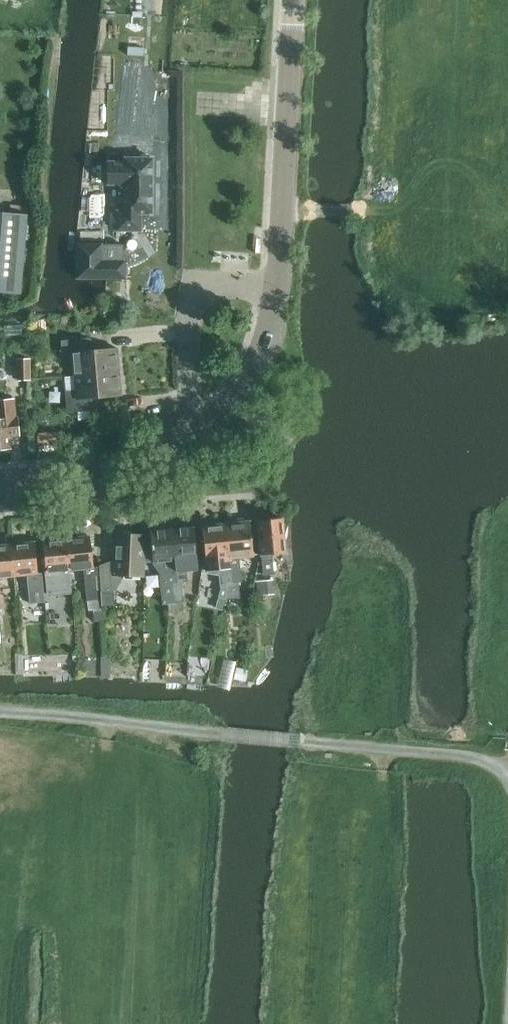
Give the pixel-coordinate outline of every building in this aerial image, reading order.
[(108,162),(108,184),(124,184),(124,210),(117,210),(117,230),(141,231),(141,214),(152,214),(153,158),(124,158),(124,162),(108,162)] [(18,292),(24,213),(0,211),(0,290),(18,292)] [(123,245),(77,244),(77,278),(106,279),(125,279),(125,260),(123,260),(123,245)] [(70,372),(115,369),(113,345),(85,347),(84,335),(56,337),(58,359),(69,358),(70,372)] [(18,347),(18,358),(30,358),(30,348),(18,347)] [(30,379),(30,358),(18,358),(18,378),(30,379)] [(115,369),(70,372),(71,386),(60,387),(62,409),(90,407),(89,395),(117,393),(115,369)] [(9,448),(8,436),(20,435),(17,417),(15,418),(13,399),(0,400),(0,449),(9,448)] [(90,410),(78,411),(79,420),(90,419),(90,410)] [(56,432),(36,433),(37,445),(57,443),(56,432)] [(278,519),(278,517),(265,519),(265,521),(257,522),(262,576),(273,575),(271,554),(285,553),(281,519),(278,519)] [(225,524),(224,524),(230,583),(226,583),(226,586),(226,599),(240,598),(239,582),(243,582),(240,557),(252,556),(249,522),(248,522),(245,522),(245,521),(232,522),(233,524),(225,524)] [(213,524),(202,525),(202,527),(207,571),(219,573),(221,587),(218,597),(224,599),(226,599),(226,586),(226,583),(230,583),(224,524),(213,526),(213,524)] [(192,528),(169,530),(175,583),(171,584),(173,604),(183,602),(181,583),(187,582),(185,572),(196,571),(192,528)] [(161,604),(165,604),(173,604),(171,584),(175,583),(169,530),(149,532),(152,564),(158,575),(161,604)] [(116,570),(116,576),(143,576),(144,534),(117,533),(116,570)] [(65,538),(69,571),(82,570),(85,600),(96,599),(94,575),(96,574),(96,568),(92,569),(89,536),(65,538)] [(65,538),(41,540),(44,573),(46,595),(71,592),(69,571),(65,538)] [(33,542),(10,544),(12,576),(26,575),(29,603),(43,602),(42,598),(41,576),(37,576),(33,542)] [(10,544),(0,545),(0,577),(12,576),(10,544)] [(112,570),(100,571),(102,607),(114,606),(112,576),(116,576),(116,570),(112,570)] [(274,592),(272,579),(255,581),(256,594),(274,592)] [(218,597),(216,606),(223,608),(224,599),(218,597)] [(110,655),(101,655),(101,678),(110,678),(110,655)] [(236,667),(233,678),(245,681),(248,670),(236,667)]
